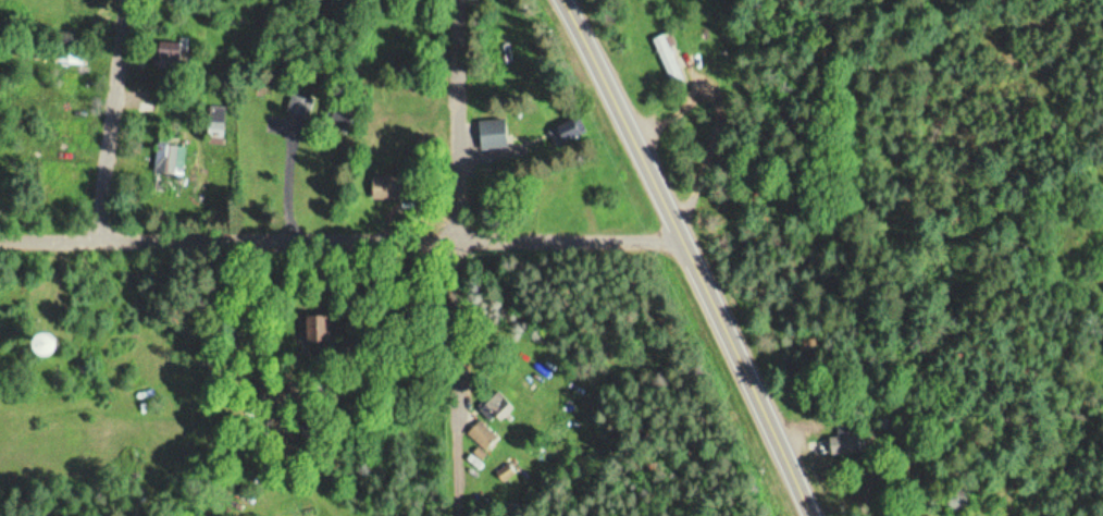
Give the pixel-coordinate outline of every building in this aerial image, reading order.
[(673,89),(688,83),(666,27),(651,32),(673,89)] [(187,37),(164,37),(164,68),(187,68),(187,37)] [(311,119),(320,90),(299,84),(289,113),(311,119)] [(210,106),(210,143),(226,143),(226,106),(210,106)] [(551,130),(559,149),(587,136),(578,117),(551,130)] [(510,143),(510,120),(480,120),(480,143),(510,143)] [(155,191),(181,192),(182,175),(155,175),(155,191)] [(410,177),(375,177),(375,200),(410,200),(410,177)] [(328,341),(328,314),(300,314),(300,341),(328,341)] [(57,341),(49,336),(44,346),(53,352),(56,347),(73,357),(84,337),(65,326),(57,341)] [(498,403),(491,395),(478,407),(492,422),(498,417),(502,421),(517,407),(506,396),(498,403)] [(486,451),(499,437),(482,420),(468,433),(486,451)] [(832,436),(836,456),(864,449),(860,429),(832,436)] [(496,471),(504,482),(517,472),(509,461),(496,471)]
